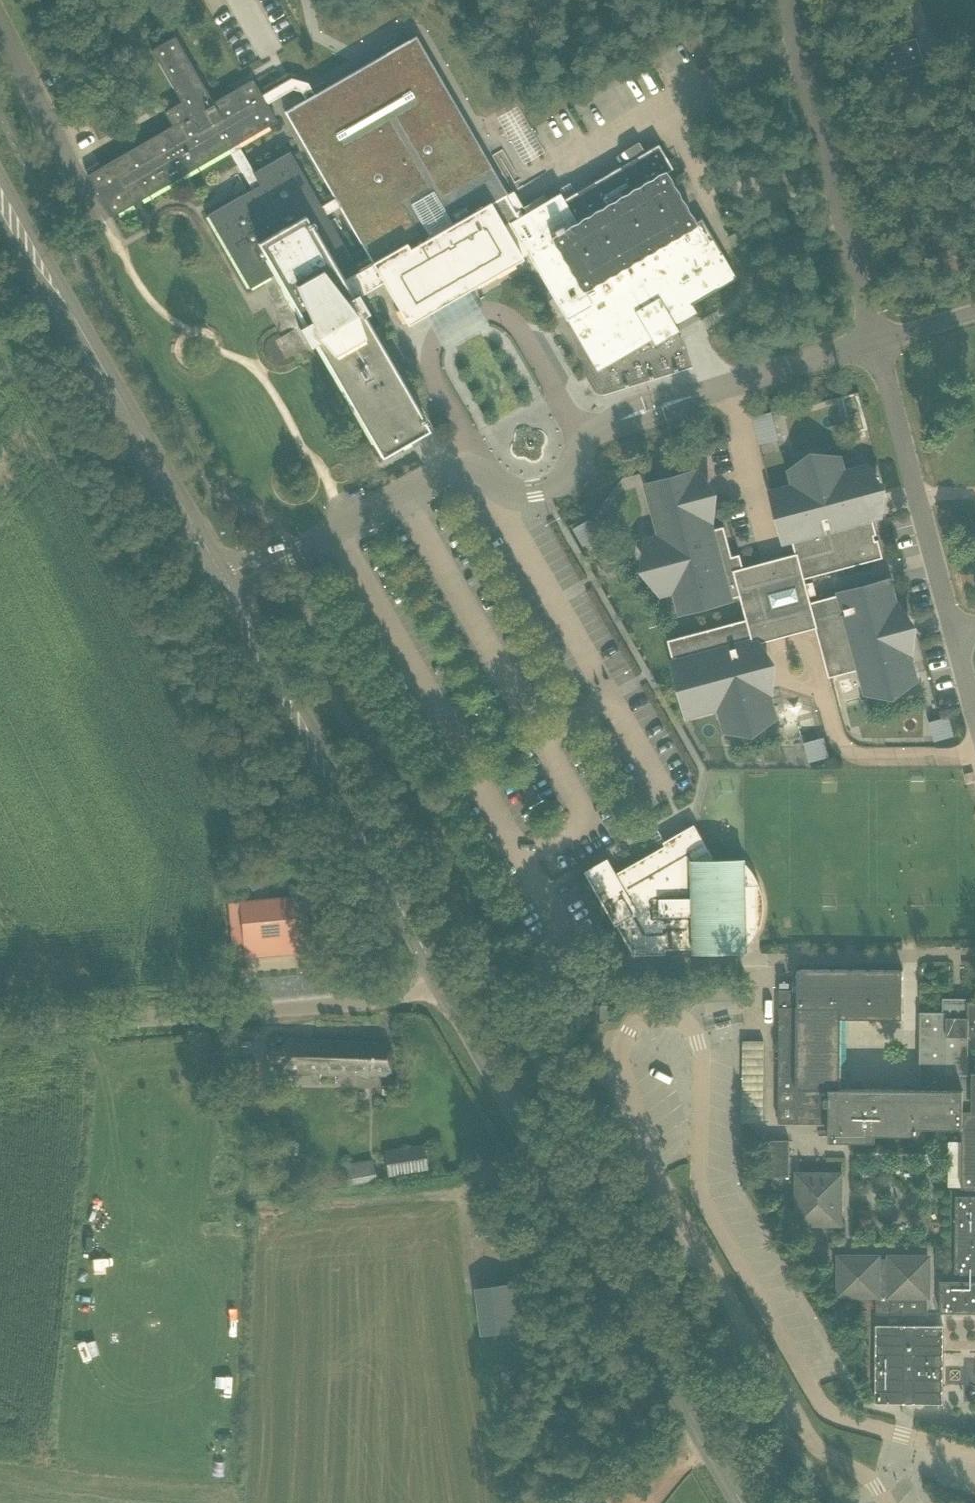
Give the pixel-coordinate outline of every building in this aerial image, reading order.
[(971,0),(926,0),(929,10),(971,0)] [(237,144),(229,149),(240,168),(243,175),(252,189),(207,215),(249,288),(277,272),(306,322),(298,327),(309,346),(311,345),(311,344),(315,342),(381,457),(428,430),(372,333),(363,316),(368,313),(358,296),(382,282),(408,326),(421,318),(424,316),(420,309),(465,283),(469,290),(512,265),(518,261),(522,259),(520,255),(526,252),(509,222),(517,217),(513,211),(510,206),(505,196),(507,195),(415,36),(314,95),(308,83),(291,79),(262,96),(264,99),(267,104),(293,89),(302,91),(306,99),(285,112),(335,198),(321,206),(290,152),(254,172),(237,144)] [(172,126),(87,175),(111,217),(229,149),(237,144),(277,121),(267,104),(264,99),(262,96),(253,79),(252,80),(229,93),(213,103),(179,44),(174,37),(151,50),(181,102),(164,112),(172,126)] [(690,305),(716,290),(729,282),(723,273),(731,269),(701,218),(693,223),(664,174),(672,169),(670,165),(658,144),(564,199),(559,193),(535,207),(517,217),(509,222),(526,252),(566,321),(576,315),(605,365),(651,339),(654,345),(679,331),(666,310),(686,298),(690,305)] [(296,351),(286,334),(276,340),(287,357),(296,351)] [(772,411),(752,417),(760,444),(780,439),(772,411)] [(860,669),(865,686),(868,686),(890,685),(890,687),(893,686),(892,684),(912,674),(915,673),(905,636),(902,637),(899,623),(901,622),(890,581),(811,602),(810,597),(817,595),(813,582),(807,584),(805,579),(884,558),(879,539),(876,540),(874,535),(878,535),(873,518),(880,516),(867,466),(844,473),(842,464),(839,465),(817,465),(817,464),(814,464),(815,466),(795,477),(792,477),(795,486),(772,492),(781,524),(788,523),(796,554),(744,568),(740,554),(732,556),(724,526),(707,531),(696,489),(701,488),(697,472),(648,485),(661,537),(649,540),(656,565),(654,566),(654,568),(657,568),(664,593),(675,590),(681,612),(740,596),(747,619),(668,640),(673,659),(676,658),(678,663),(674,663),(688,715),(720,707),(724,724),(727,723),(749,723),(750,724),(752,724),(752,722),(771,711),(774,711),(764,674),(762,675),(758,661),(760,660),(756,644),(816,628),(829,678),(860,669)] [(591,518),(573,528),(584,546),(601,536),(591,518)] [(949,716),(929,722),(934,741),(954,736),(949,716)] [(824,737),(804,742),(810,762),(829,757),(824,737)] [(759,883),(747,883),(746,858),(713,858),(694,825),(664,842),(666,845),(617,873),(608,858),(585,871),(616,926),(617,925),(634,955),(666,955),(666,949),(693,948),(693,954),(748,952),(748,927),(759,927),(761,923),(762,918),(763,913),(763,903),(762,894),(761,890),(759,883)] [(246,957),(297,953),(291,897),(229,903),(233,944),(244,943),(246,957)] [(903,971),(799,970),(799,989),(792,990),(792,970),(780,970),(780,1029),(779,1049),(777,1125),(801,1126),(801,1117),(817,1118),(833,1118),(832,1141),(879,1142),(879,1135),(924,1136),(924,1128),(966,1128),(966,1133),(946,1133),(946,1196),(956,1196),(955,1272),(961,1273),(960,1281),(940,1280),(940,1313),(974,1313),(974,1058),(969,1058),(969,1036),(974,1036),(974,1001),(968,1001),(968,1005),(961,1005),(953,1005),(947,1005),(947,1012),(920,1012),(920,1067),(923,1067),(923,1081),(920,1081),(920,1089),(863,1089),(863,1083),(853,1083),(853,1088),(842,1088),(842,1020),(842,1017),(902,1018),(903,971)] [(596,1004),(596,1021),(608,1022),(608,1004),(596,1004)] [(320,1083),(320,1075),(389,1075),(389,1044),(284,1039),(283,1047),(270,1046),(269,1061),(282,1062),(282,1074),(287,1074),(287,1082),(320,1083)] [(741,1121),(763,1122),(765,1040),(743,1040),(741,1121)] [(765,1176),(789,1176),(790,1140),(765,1140),(765,1176)] [(385,1151),(389,1175),(428,1169),(424,1145),(385,1151)] [(373,1159),(345,1164),(348,1183),(376,1178),(373,1159)] [(794,1225),(844,1226),(845,1171),(795,1170),(794,1225)] [(837,1253),(837,1298),(877,1298),(877,1313),(891,1313),(928,1313),(928,1299),(932,1299),(933,1253),(887,1253),(887,1259),(882,1259),(882,1253),(837,1253)] [(478,1289),(484,1335),(531,1329),(525,1282),(478,1289)] [(943,1404),(943,1326),(875,1326),(876,1404),(943,1404)]
